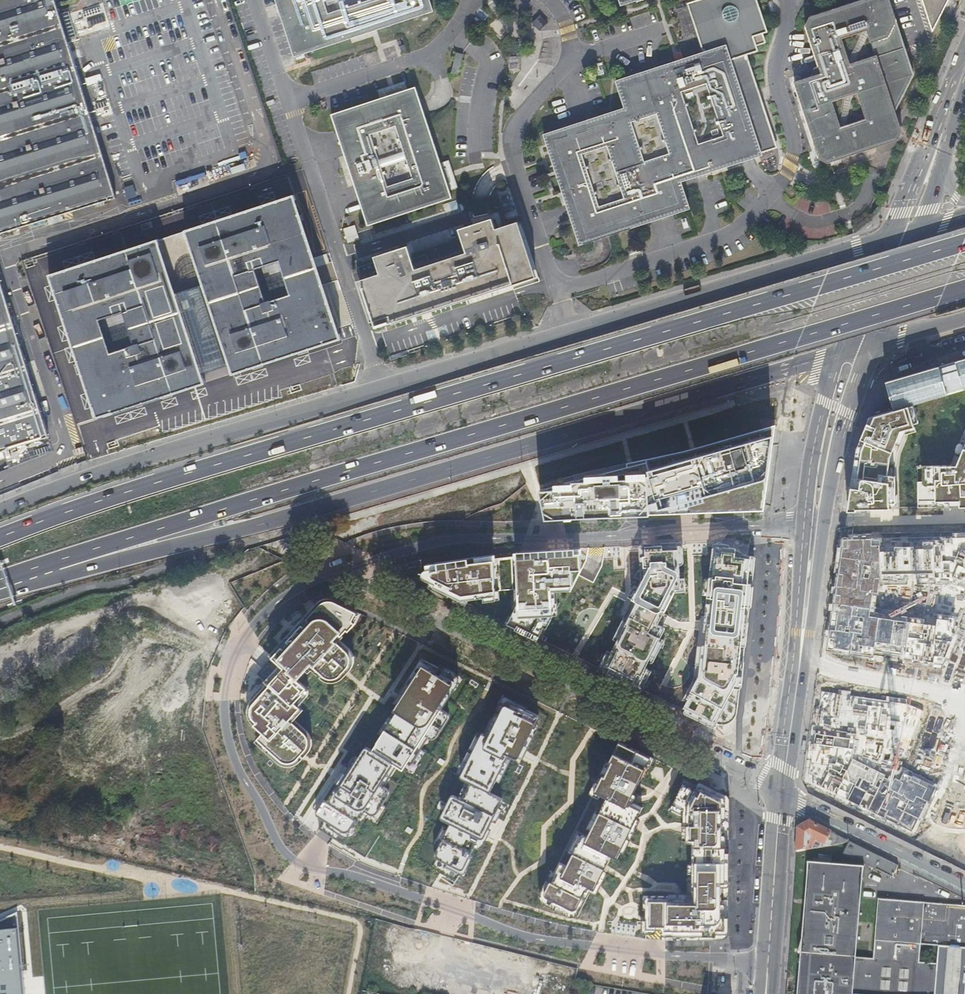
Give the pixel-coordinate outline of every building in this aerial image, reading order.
[(114,197),(58,14),(54,0),(0,0),(0,231),(114,197)] [(294,58),(432,12),(428,0),(275,0),(294,58)] [(698,0),(694,1),(688,3),(703,51),(705,51),(705,53),(615,82),(624,109),(542,136),(570,224),(577,245),(593,240),(609,235),(617,232),(687,210),(680,189),(679,183),(760,157),(759,155),(775,150),(745,57),(757,53),(754,46),(762,44),(760,36),(766,34),(756,0),(698,0)] [(816,161),(823,166),(899,143),(903,135),(896,113),(912,76),(888,1),(887,0),(864,0),(808,18),(804,27),(817,67),(814,68),(811,73),(813,77),(793,84),(816,161)] [(932,33),(947,4),(949,0),(922,0),(932,33)] [(538,16),(531,22),(538,30),(545,23),(538,16)] [(455,53),(450,74),(457,75),(462,55),(455,53)] [(422,113),(414,88),(381,99),(331,116),(336,131),(367,226),(450,199),(438,164),(425,123),(422,113)] [(91,95),(94,106),(109,102),(106,90),(91,95)] [(103,154),(109,153),(104,138),(99,140),(103,154)] [(110,156),(104,158),(109,173),(115,171),(110,156)] [(116,193),(122,191),(117,177),(111,179),(116,193)] [(90,418),(337,338),(289,194),(43,273),(90,418)] [(496,238),(490,219),(457,230),(465,254),(414,271),(406,246),(373,257),(379,278),(360,284),(373,322),(418,307),(419,308),(420,309),(421,310),(423,309),(425,309),(426,307),(426,306),(426,304),(529,270),(516,231),(496,238)] [(45,435),(46,435),(0,286),(0,449),(45,435)] [(885,383),(893,411),(870,418),(856,451),(848,510),(896,509),(895,470),(898,453),(905,436),(916,433),(908,408),(964,391),(964,360),(885,383)] [(628,467),(540,489),(546,520),(763,512),(776,427),(775,426),(691,449),(627,463),(628,467)] [(952,466),(918,468),(919,508),(964,508),(964,433),(952,466)] [(45,435),(0,449),(0,451),(6,467),(50,450),(45,435)] [(843,540),(828,647),(862,652),(863,645),(890,649),(890,651),(906,653),(906,652),(913,653),(912,660),(934,663),(935,656),(945,657),(954,634),(946,629),(947,620),(935,619),(935,626),(869,616),(875,579),(954,577),(964,582),(964,537),(953,538),(953,544),(942,544),(942,540),(926,541),(926,546),(908,547),(908,541),(891,542),(891,539),(843,540)] [(721,543),(717,543),(714,577),(710,577),(708,597),(712,597),(707,645),(703,645),(699,675),(688,697),(689,698),(684,708),(719,725),(723,725),(727,724),(733,721),(736,718),(737,714),(756,564),(755,562),(754,560),(753,558),(721,543)] [(681,547),(679,546),(664,546),(663,545),(642,546),(644,576),(625,615),(629,617),(604,665),(610,668),(608,673),(626,682),(627,679),(639,685),(648,668),(646,667),(661,638),(658,636),(663,624),(659,622),(674,593),(686,593),(685,578),(680,579),(679,567),(682,565),(683,564),(684,562),(683,548),(681,547)] [(572,570),(581,570),(581,551),(570,552),(570,553),(506,558),(469,563),(468,561),(453,564),(453,565),(423,570),(422,572),(421,574),(423,578),(435,584),(434,587),(461,600),(495,595),(495,591),(518,588),(518,602),(508,623),(516,628),(518,625),(539,636),(544,627),(547,628),(553,615),(552,587),(573,586),(572,570)] [(354,621),(357,613),(335,602),(329,602),(324,603),(320,606),(263,669),(258,676),(270,687),(255,704),(252,709),(252,712),(253,716),(258,723),(256,725),(264,733),(258,739),(283,762),(290,763),(294,762),(297,760),(304,753),(306,751),(309,745),(309,740),(307,735),(290,720),(301,709),(295,704),(304,694),(303,693),(307,688),(299,681),(314,666),(326,677),(331,679),(337,678),(340,677),(344,673),(345,672),(347,670),(349,668),(352,662),(351,654),(336,640),(341,635),(342,636),(348,630),(349,632),(357,623),(354,621)] [(179,625),(192,620),(189,614),(176,620),(179,625)] [(324,821),(319,829),(320,829),(326,834),(333,838),(344,845),(362,817),(366,812),(372,816),(373,816),(374,817),(375,816),(376,816),(376,815),(377,815),(377,814),(389,795),(390,794),(390,793),(390,792),(390,791),(389,791),(389,790),(388,790),(381,785),(394,764),(404,770),(410,760),(414,762),(421,750),(417,748),(425,735),(431,739),(432,740),(433,740),(434,740),(435,740),(436,739),(437,739),(437,738),(450,718),(450,717),(450,716),(450,715),(449,714),(448,713),(439,708),(454,685),(455,683),(455,681),(455,680),(455,679),(454,678),(453,676),(453,675),(452,674),(426,661),(397,707),(394,711),(398,713),(373,751),(368,748),(367,747),(367,748),(366,748),(365,748),(365,749),(359,758),(356,757),(349,768),(327,802),(325,800),(316,813),(316,814),(316,815),(317,816),(324,821)] [(916,719),(920,710),(906,704),(890,702),(889,709),(859,704),(860,697),(821,692),(808,781),(912,832),(927,801),(921,798),(927,788),(910,780),(911,777),(903,773),(899,781),(895,778),(893,782),(884,777),(885,775),(852,759),(856,733),(852,733),(853,727),(885,732),(885,734),(885,735),(885,736),(886,737),(887,738),(888,738),(893,739),(894,735),(898,735),(898,738),(901,739),(898,747),(907,751),(919,720),(916,719)] [(506,702),(489,737),(482,734),(461,776),(461,777),(461,778),(462,778),(463,779),(470,783),(462,800),(453,795),(452,795),(451,796),(441,816),(441,817),(441,818),(441,819),(442,819),(442,820),(450,824),(435,855),(435,856),(435,857),(436,858),(437,859),(447,864),(445,868),(458,874),(460,870),(463,871),(479,838),(482,839),(483,839),(484,838),(490,826),(495,817),(502,801),(503,800),(502,800),(502,799),(501,798),(490,793),(507,759),(509,755),(516,759),(517,759),(518,759),(519,758),(519,757),(522,753),(539,718),(539,717),(538,716),(509,701),(508,701),(507,701),(506,702)] [(651,758),(619,743),(543,895),(543,898),(545,901),(578,917),(592,888),(595,890),(597,886),(598,883),(604,872),(606,868),(607,865),(612,856),(617,859),(624,845),(628,836),(642,808),(634,804),(639,796),(634,793),(637,786),(639,783),(651,758)] [(547,762),(557,767),(563,753),(554,748),(547,762)] [(646,897),(645,930),(654,930),(661,930),(661,936),(678,940),(717,939),(723,938),(725,938),(727,935),(729,801),(726,796),(698,782),(694,791),(682,785),(670,809),(683,816),(683,822),(683,826),(686,826),(686,836),(686,843),(692,843),(692,892),(692,897),(646,897)] [(797,828),(796,851),(818,847),(815,845),(817,841),(825,844),(831,832),(810,822),(803,825),(797,828)] [(815,845),(818,847),(849,841),(831,832),(825,844),(817,841),(815,845)] [(893,878),(899,866),(850,842),(844,854),(893,878)] [(857,959),(864,868),(810,863),(798,993),(964,993),(964,907),(880,899),(874,960),(857,959)] [(440,882),(438,888),(448,890),(450,884),(440,882)] [(0,931),(0,993),(25,993),(20,929),(0,931)] [(688,986),(637,979),(635,990),(665,993),(687,993),(688,986)]
